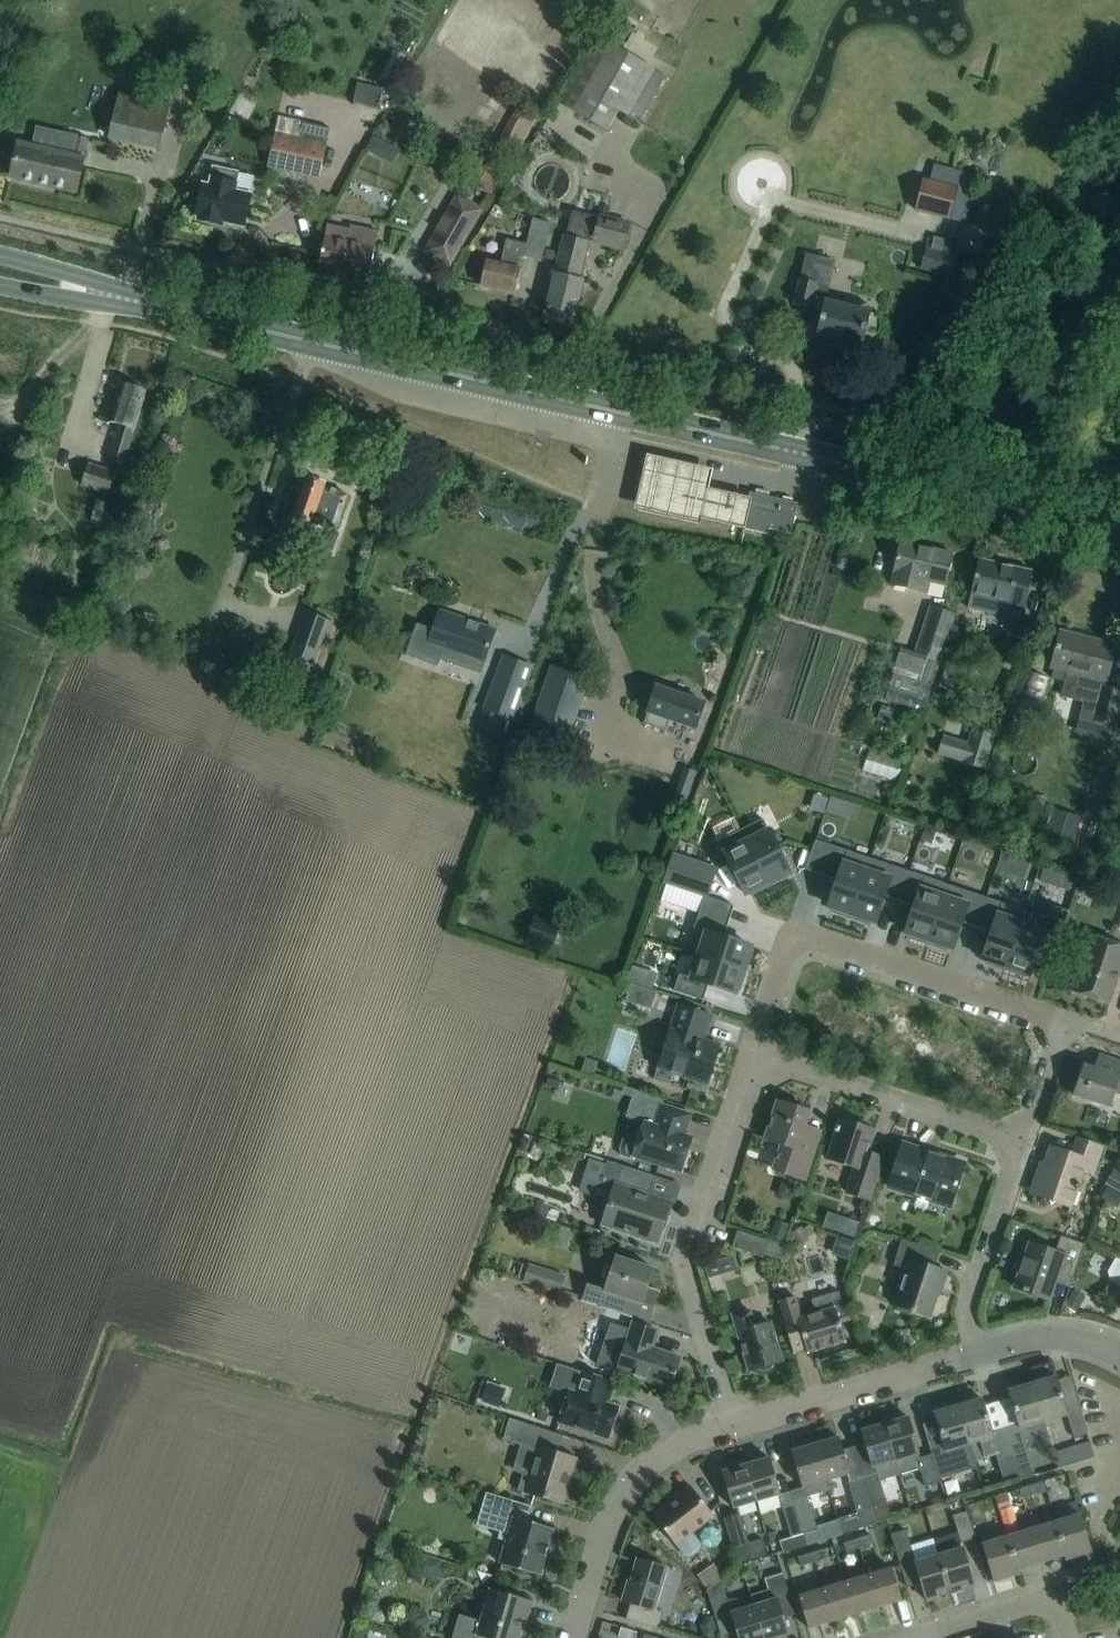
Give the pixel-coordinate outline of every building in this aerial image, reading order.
[(596,35),(558,104),(564,107),(607,130),(618,110),(638,121),(665,73),(601,38),(596,35)] [(118,95),(114,117),(109,139),(158,148),(166,104),(118,95)] [(514,157),(537,117),(517,106),(495,146),(514,157)] [(276,132),(268,167),(319,178),(327,143),(330,129),(279,117),(276,132)] [(362,151),(379,160),(388,142),(371,134),(362,151)] [(75,192),(88,139),(75,136),(71,155),(18,143),(11,177),(75,192)] [(977,176),(934,165),(930,180),(923,178),(915,209),(965,221),(977,176)] [(213,223),(213,220),(244,227),(251,194),(235,190),(239,173),(213,167),(209,184),(203,183),(195,215),(197,216),(196,219),(213,223)] [(455,193),(423,252),(451,267),(483,209),(455,193)] [(624,250),(630,228),(630,225),(599,217),(598,219),(573,212),(567,237),(565,236),(550,297),(544,318),(571,325),(582,281),(578,280),(587,240),(624,250)] [(540,261),(549,222),(532,218),(526,244),(506,239),(500,264),(486,261),(485,263),(480,285),(515,293),(520,271),(520,269),(521,269),(523,261),(524,261),(524,257),(540,261)] [(325,235),(322,246),(318,268),(368,278),(375,247),(378,231),(350,226),(349,230),(327,226),(325,235)] [(926,250),(921,271),(949,278),(954,257),(958,243),(934,238),(931,251),(926,250)] [(544,249),(542,258),(552,261),(554,251),(544,249)] [(805,256),(799,283),(794,305),(822,312),(817,336),(861,346),(870,306),(851,301),(849,308),(813,300),(817,284),(825,286),(830,261),(805,256)] [(122,384),(116,405),(111,422),(119,424),(109,457),(125,462),(146,391),(122,384)] [(741,528),(747,501),(725,496),(706,492),(708,482),(710,473),(645,457),(643,467),(637,493),(632,513),(698,528),(699,522),(740,531),(741,528)] [(88,465),(82,486),(117,497),(123,476),(88,465)] [(290,489),(285,506),(295,509),(292,518),(316,526),(309,544),(332,552),(338,534),(334,533),(348,495),(325,487),(325,484),(306,478),(301,492),(290,489)] [(747,501),(741,528),(768,534),(769,528),(791,533),(798,502),(749,492),(747,501)] [(900,541),(895,563),(893,573),(891,585),(926,593),(929,581),(945,585),(952,553),(900,541)] [(968,607),(1021,619),(1032,571),(978,559),(973,581),(971,594),(968,607)] [(933,684),(942,656),(955,614),(930,606),(914,655),(900,650),(893,672),(933,684)] [(305,611),(290,654),(315,663),(330,620),(305,611)] [(416,623),(404,655),(436,666),(440,655),(481,670),(483,663),(487,651),(495,630),(493,629),(493,631),(469,622),(470,621),(440,611),(433,629),(416,623)] [(1060,631),(1055,652),(1051,667),(1106,681),(1109,666),(1115,644),(1060,631)] [(359,651),(374,656),(379,643),(364,637),(359,651)] [(942,656),(933,684),(946,689),(956,660),(942,656)] [(552,667),(528,737),(565,749),(589,680),(552,667)] [(497,672),(483,711),(513,721),(526,682),(497,672)] [(656,686),(649,706),(643,723),(665,731),(669,720),(695,729),(704,702),(656,686)] [(1119,703),(1119,691),(1102,686),(1094,719),(1114,724),(1119,703)] [(944,735),(938,754),(962,761),(962,763),(984,770),(995,736),(971,728),(967,742),(944,735)] [(1036,735),(1028,760),(1042,765),(1050,740),(1036,735)] [(689,800),(674,794),(671,804),(686,810),(689,800)] [(833,813),(838,798),(830,796),(825,811),(833,813)] [(763,818),(740,830),(768,885),(787,876),(785,873),(789,871),(763,818)] [(923,827),(920,839),(930,842),(934,831),(923,827)] [(768,885),(740,830),(718,841),(745,893),(749,891),(751,894),(768,885)] [(805,869),(822,875),(832,845),(815,840),(805,869)] [(832,845),(822,875),(837,879),(828,906),(832,907),(831,911),(854,918),(874,859),(832,845)] [(1001,852),(996,869),(1005,872),(1011,855),(1001,852)] [(673,856),(664,882),(706,896),(715,869),(673,856)] [(899,901),(909,871),(874,859),(854,918),(870,924),(871,920),(875,922),(884,896),(899,901)] [(947,884),(909,871),(899,901),(914,906),(905,932),(910,933),(908,937),(928,943),(947,884)] [(1060,875),(1056,886),(1068,890),(1072,879),(1060,875)] [(961,922),(976,927),(986,897),(947,884),(928,943),(947,950),(948,946),(953,948),(961,922)] [(699,912),(728,922),(734,905),(704,896),(699,912)] [(986,897),(976,927),(991,932),(982,958),(987,959),(986,963),(1005,969),(1020,923),(1021,923),(1026,911),(1025,910),(986,897)] [(1020,923),(1005,969),(1024,976),(1025,972),(1030,974),(1043,935),(1058,940),(1068,911),(1052,905),(1047,918),(1037,914),(1033,927),(1021,923),(1020,923)] [(724,937),(728,922),(699,912),(694,928),(707,932),(699,955),(745,970),(752,951),(748,950),(750,945),(724,937)] [(553,953),(560,930),(533,922),(526,944),(553,953)] [(1078,970),(1071,991),(1109,1004),(1119,970),(1119,945),(1090,935),(1078,970)] [(739,989),(745,970),(699,955),(692,978),(679,974),(674,990),(703,1000),(708,984),(734,993),(736,988),(739,989)] [(653,984),(658,968),(634,960),(628,975),(653,984)] [(621,985),(616,999),(624,1001),(627,1007),(639,1001),(634,990),(621,985)] [(710,1013),(679,1003),(655,1073),(674,1079),(676,1073),(706,1082),(718,1047),(701,1040),(710,1013)] [(1099,1054),(1094,1068),(1084,1064),(1078,1082),(1072,1080),(1068,1092),(1074,1093),(1073,1095),(1108,1106),(1113,1091),(1119,1094),(1119,1061),(1099,1054)] [(800,1138),(809,1111),(777,1101),(764,1138),(781,1144),(773,1169),(805,1180),(816,1143),(800,1138)] [(633,1159),(633,1156),(659,1165),(680,1171),(688,1148),(684,1147),(687,1139),(690,1140),(691,1137),(684,1134),(690,1114),(669,1107),(661,1104),(654,1125),(645,1121),(639,1138),(628,1134),(622,1140),(619,1147),(621,1155),(633,1159)] [(844,1120),(840,1119),(828,1160),(855,1168),(848,1192),(869,1199),(883,1156),(867,1152),(874,1129),(858,1124),(859,1123),(844,1119),(844,1120)] [(1105,1147),(1098,1145),(1077,1138),(1072,1154),(1050,1146),(1033,1194),(1070,1207),(1082,1169),(1096,1174),(1105,1147)] [(950,1206),(964,1163),(902,1143),(888,1186),(950,1206)] [(1107,1151),(1104,1162),(1115,1165),(1119,1155),(1107,1151)] [(655,1176),(632,1168),(607,1160),(598,1187),(612,1192),(608,1203),(600,1205),(597,1213),(603,1219),(601,1225),(657,1243),(671,1201),(649,1194),(655,1177),(676,1184),(676,1183),(655,1176)] [(1114,1170),(1106,1183),(1119,1191),(1119,1173),(1114,1170)] [(1119,1202),(1119,1194),(1107,1186),(1100,1197),(1117,1207),(1119,1202)] [(533,1215),(546,1219),(551,1205),(537,1201),(533,1215)] [(855,1237),(860,1222),(849,1218),(844,1233),(855,1237)] [(802,1226),(791,1233),(799,1246),(810,1239),(802,1226)] [(786,1246),(769,1240),(737,1230),(732,1247),(763,1257),(764,1255),(781,1261),(786,1246)] [(1084,1243),(1060,1235),(1055,1252),(1029,1243),(1013,1287),(1049,1299),(1058,1274),(1072,1279),(1084,1243)] [(939,1251),(902,1239),(893,1265),(901,1267),(898,1277),(903,1278),(894,1305),(930,1317),(940,1287),(942,1288),(947,1271),(934,1267),(939,1251)] [(654,1269),(633,1262),(615,1256),(604,1289),(587,1284),(581,1301),(648,1323),(659,1290),(648,1287),(654,1269)] [(1116,1257),(1108,1272),(1110,1281),(1119,1287),(1119,1259),(1116,1257)] [(529,1265),(525,1264),(511,1259),(506,1275),(520,1279),(521,1277),(524,1278),(522,1283),(560,1295),(566,1275),(529,1264),(529,1265)] [(778,1301),(780,1309),(787,1331),(799,1327),(807,1352),(845,1341),(839,1320),(845,1318),(837,1291),(809,1299),(814,1313),(801,1317),(795,1296),(778,1301)] [(749,1370),(782,1360),(770,1322),(754,1327),(749,1310),(732,1315),(749,1370)] [(657,1330),(636,1323),(632,1322),(627,1340),(626,1339),(616,1370),(670,1388),(680,1357),(652,1348),(657,1330)] [(501,1339),(500,1345),(518,1350),(520,1344),(501,1339)] [(614,1382),(557,1364),(549,1387),(568,1394),(559,1421),(608,1437),(618,1407),(603,1402),(605,1396),(609,1397),(614,1382)] [(1032,1383),(1044,1421),(1067,1414),(1070,1425),(1074,1437),(1088,1433),(1079,1406),(1066,1410),(1056,1376),(1032,1383)] [(481,1403),(499,1409),(506,1388),(488,1383),(481,1403)] [(1043,1421),(1044,1421),(1032,1383),(1008,1390),(1018,1424),(1005,1428),(1013,1455),(1027,1451),(1024,1440),(1027,1439),(1031,1442),(1041,1438),(1043,1434),(1047,1433),(1043,1421)] [(981,1398),(958,1405),(969,1443),(970,1443),(972,1448),(973,1454),(981,1452),(982,1451),(984,1458),(998,1453),(999,1459),(1013,1455),(1005,1428),(991,1432),(981,1398)] [(956,1452),(972,1448),(970,1443),(969,1443),(958,1405),(934,1413),(944,1446),(931,1450),(939,1478),(953,1473),(951,1468),(960,1465),(956,1452)] [(920,1458),(908,1416),(883,1423),(898,1475),(919,1468),(917,1459),(920,1458)] [(549,1431),(514,1419),(508,1440),(522,1444),(514,1470),(530,1474),(525,1491),(540,1496),(561,1502),(574,1458),(545,1449),(550,1433),(570,1439),(570,1438),(549,1431)] [(898,1475),(883,1423),(861,1430),(871,1467),(875,1466),(876,1472),(879,1481),(898,1475)] [(813,1444),(824,1480),(847,1473),(845,1458),(838,1437),(813,1444)] [(801,1486),(824,1480),(813,1444),(791,1450),(798,1472),(801,1486)] [(940,1481),(939,1478),(931,1450),(930,1450),(932,1454),(920,1458),(917,1459),(919,1468),(925,1486),(940,1481)] [(745,1464),(755,1501),(779,1493),(775,1478),(769,1457),(745,1464)] [(1020,1480),(1035,1475),(1029,1457),(1015,1461),(1020,1480)] [(755,1501),(745,1464),(740,1466),(739,1460),(726,1464),(727,1469),(722,1471),(733,1508),(755,1501)] [(1065,1492),(1086,1486),(1081,1465),(1059,1471),(1065,1492)] [(861,1477),(875,1522),(876,1521),(871,1505),(885,1501),(879,1481),(876,1472),(861,1477)] [(866,1524),(875,1522),(861,1477),(846,1481),(855,1510),(861,1508),(866,1524)] [(713,1515),(690,1484),(676,1495),(678,1498),(654,1516),(675,1544),(713,1515)] [(1036,1493),(1033,1484),(1019,1489),(1021,1497),(1036,1493)] [(532,1506),(511,1500),(485,1492),(478,1513),(501,1520),(496,1539),(504,1541),(498,1563),(540,1575),(553,1528),(528,1521),(532,1506)] [(1011,1505),(1007,1492),(994,1496),(998,1509),(1011,1505)] [(791,1497),(802,1534),(804,1533),(807,1546),(818,1543),(814,1530),(817,1529),(806,1493),(791,1497)] [(791,1537),(802,1534),(791,1497),(780,1501),(791,1537)] [(1055,1522),(1066,1558),(1091,1551),(1076,1502),(1066,1506),(1068,1514),(1070,1518),(1055,1522)] [(961,1542),(976,1538),(967,1510),(952,1515),(961,1542)] [(731,1548),(734,1548),(738,1562),(766,1553),(762,1538),(747,1543),(737,1513),(722,1518),(731,1548)] [(1066,1558),(1055,1522),(1041,1526),(1038,1514),(1027,1517),(1041,1561),(1064,1554),(1065,1559),(1066,1558)] [(1018,1568),(1041,1561),(1027,1517),(1017,1520),(1021,1532),(1007,1537),(1018,1573),(1019,1573),(1018,1568)] [(899,1561),(914,1556),(906,1529),(891,1533),(899,1561)] [(1018,1573),(1007,1537),(993,1541),(989,1529),(978,1532),(986,1559),(993,1581),(1018,1573)] [(858,1547),(872,1543),(869,1534),(856,1538),(858,1547)] [(845,1551),(858,1547),(856,1538),(843,1543),(845,1551)] [(939,1554),(949,1587),(960,1584),(962,1590),(974,1586),(968,1566),(962,1547),(939,1554)] [(812,1561),(825,1557),(823,1548),(809,1552),(812,1561)] [(799,1565),(812,1561),(809,1552),(796,1557),(799,1565)] [(937,1591),(949,1587),(939,1554),(915,1561),(920,1580),(927,1601),(939,1597),(937,1591)] [(667,1567),(658,1565),(637,1559),(628,1588),(626,1587),(622,1600),(630,1603),(626,1619),(658,1628),(663,1611),(655,1609),(667,1567)] [(706,1590),(726,1575),(719,1565),(716,1567),(714,1564),(697,1575),(706,1589),(706,1590)] [(868,1574),(878,1607),(901,1599),(892,1567),(868,1574)] [(763,1637),(778,1637),(788,1634),(780,1607),(792,1603),(783,1574),(766,1579),(770,1593),(766,1594),(768,1600),(753,1604),(763,1637)] [(855,1614),(878,1607),(868,1574),(845,1581),(855,1614)] [(753,1604),(743,1608),(741,1601),(732,1599),(727,1601),(721,1579),(726,1575),(706,1590),(710,1600),(721,1637),(737,1632),(739,1637),(763,1637),(753,1604)] [(832,1621),(855,1614),(845,1581),(822,1588),(832,1621)] [(511,1594),(490,1588),(480,1620),(459,1614),(452,1637),(517,1637),(523,1619),(527,1620),(532,1601),(511,1594)] [(808,1628),(832,1621),(822,1588),(798,1596),(808,1628)] [(424,1608),(408,1617),(404,1617),(400,1628),(415,1632),(431,1623),(424,1608)] [(621,1627),(618,1636),(625,1637),(632,1637),(634,1631),(621,1627)]
